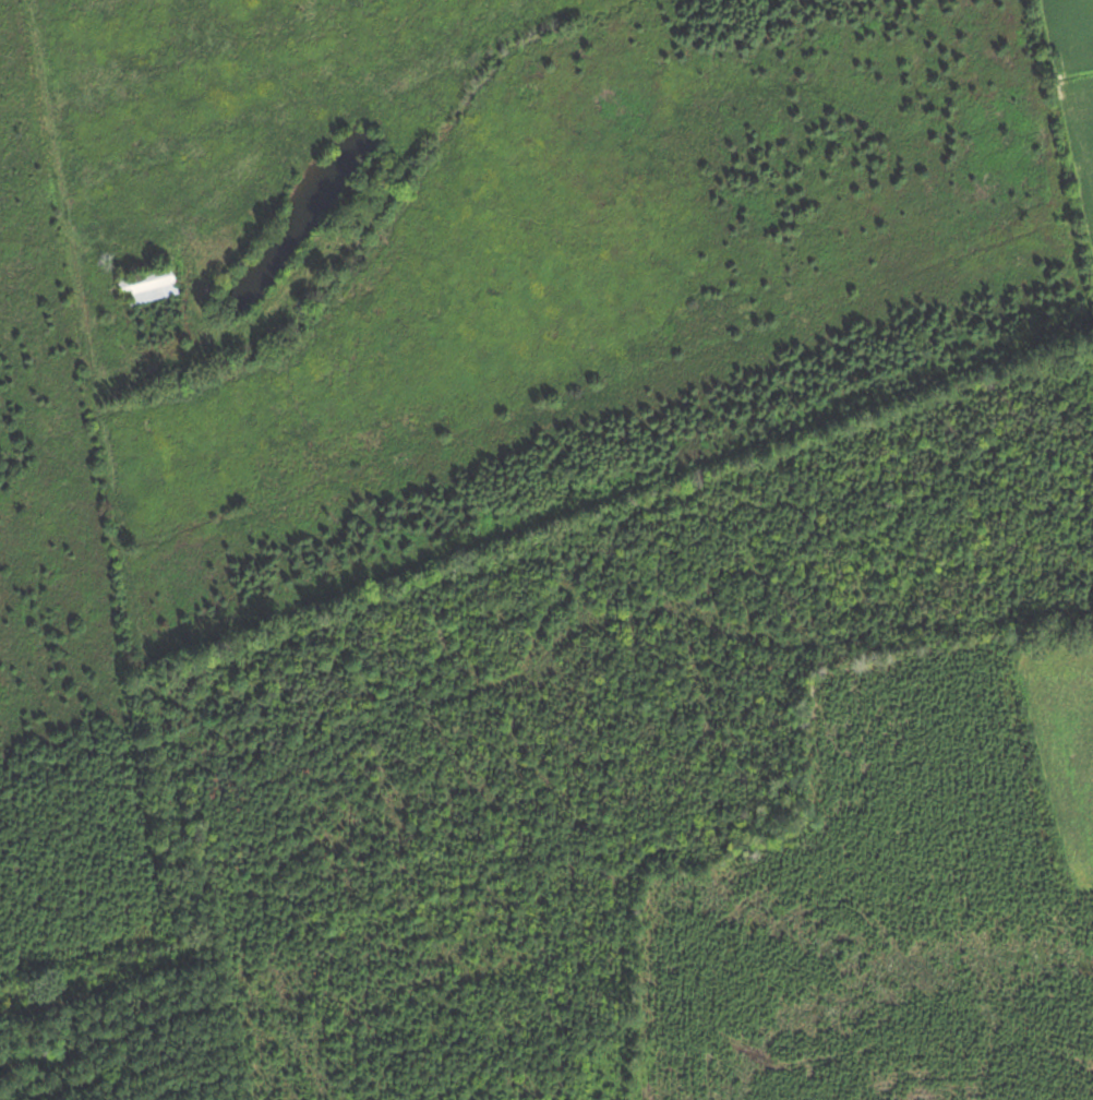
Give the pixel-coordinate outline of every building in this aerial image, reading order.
[(128,306),(176,294),(169,266),(113,280),(117,298),(126,296),(128,306)]
